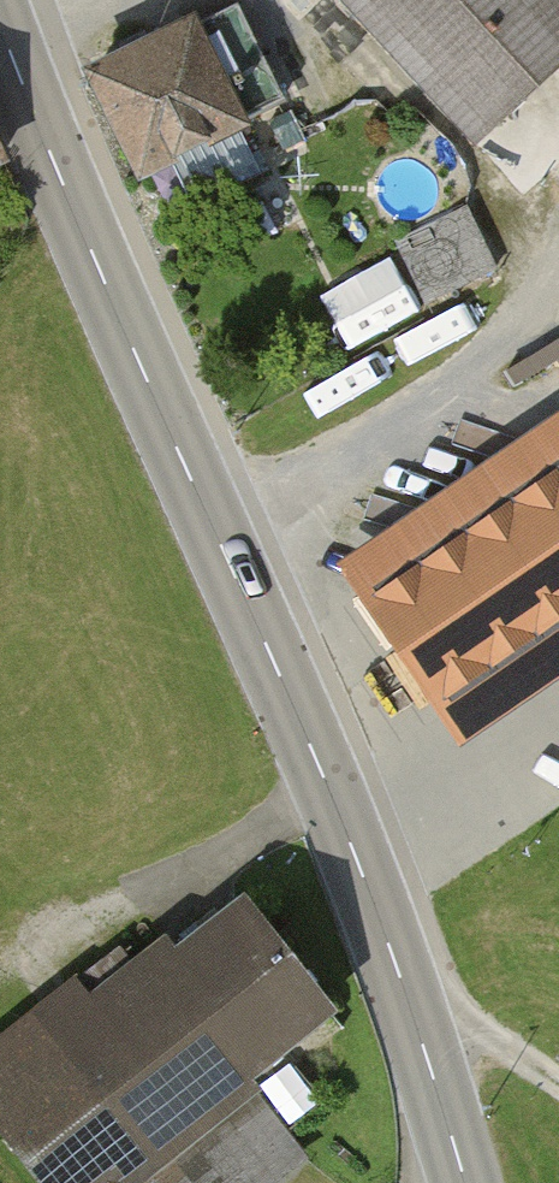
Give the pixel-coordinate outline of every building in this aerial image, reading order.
[(493,141),(558,77),(558,0),(355,0),(493,141)] [(284,102),(234,2),(91,74),(142,174),(284,102)] [(494,270),(464,207),(396,239),(426,302),(494,270)] [(519,377),(553,431),(558,428),(558,351),(519,377)] [(365,589),(449,710),(558,634),(558,454),(365,589)] [(53,1182),(298,1182),(317,1168),(262,1100),(358,1023),(265,909),(202,960),(189,943),(111,1005),(93,982),(0,1057),(0,1117),(53,1182)]
